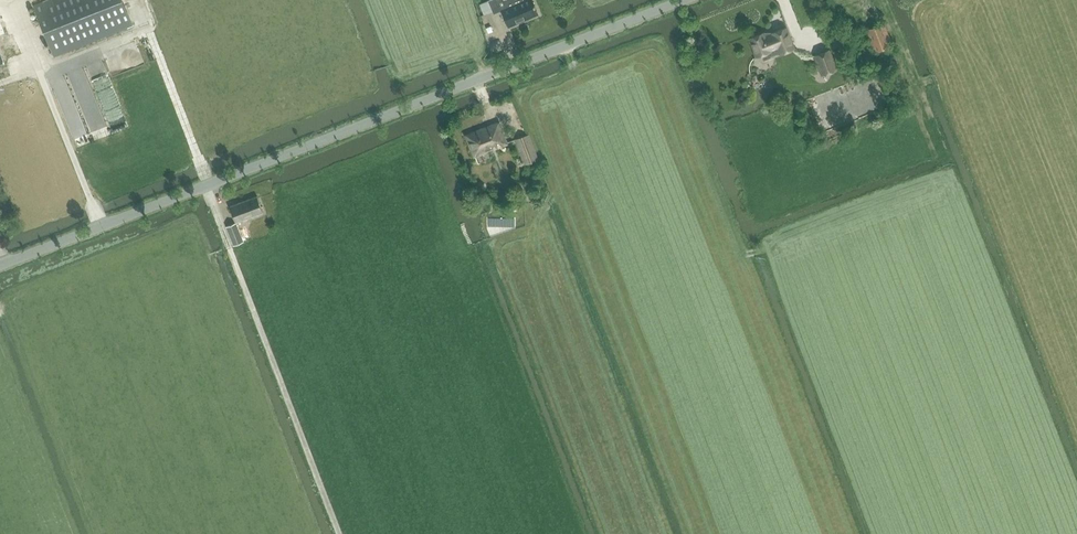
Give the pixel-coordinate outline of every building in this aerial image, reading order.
[(54,57),(133,26),(123,0),(46,0),(33,5),(54,57)] [(488,0),(493,11),(494,13),(502,10),(507,22),(509,27),(516,23),(538,14),(532,0),(488,0)] [(874,51),(892,44),(884,22),(866,29),(874,51)] [(794,48),(786,27),(773,33),(774,34),(765,37),(764,32),(750,38),(758,58),(763,56),(764,60),(794,48)] [(830,50),(819,54),(815,55),(822,74),(837,69),(830,50)] [(98,96),(111,94),(109,83),(96,86),(98,96)] [(475,155),(506,143),(498,123),(467,135),(475,155)] [(530,134),(519,138),(528,163),(539,158),(537,153),(530,134)] [(481,181),(474,189),(480,194),(487,186),(481,181)] [(237,222),(264,212),(257,195),(230,206),(236,222),(226,226),(234,245),(244,241),(237,222)]
